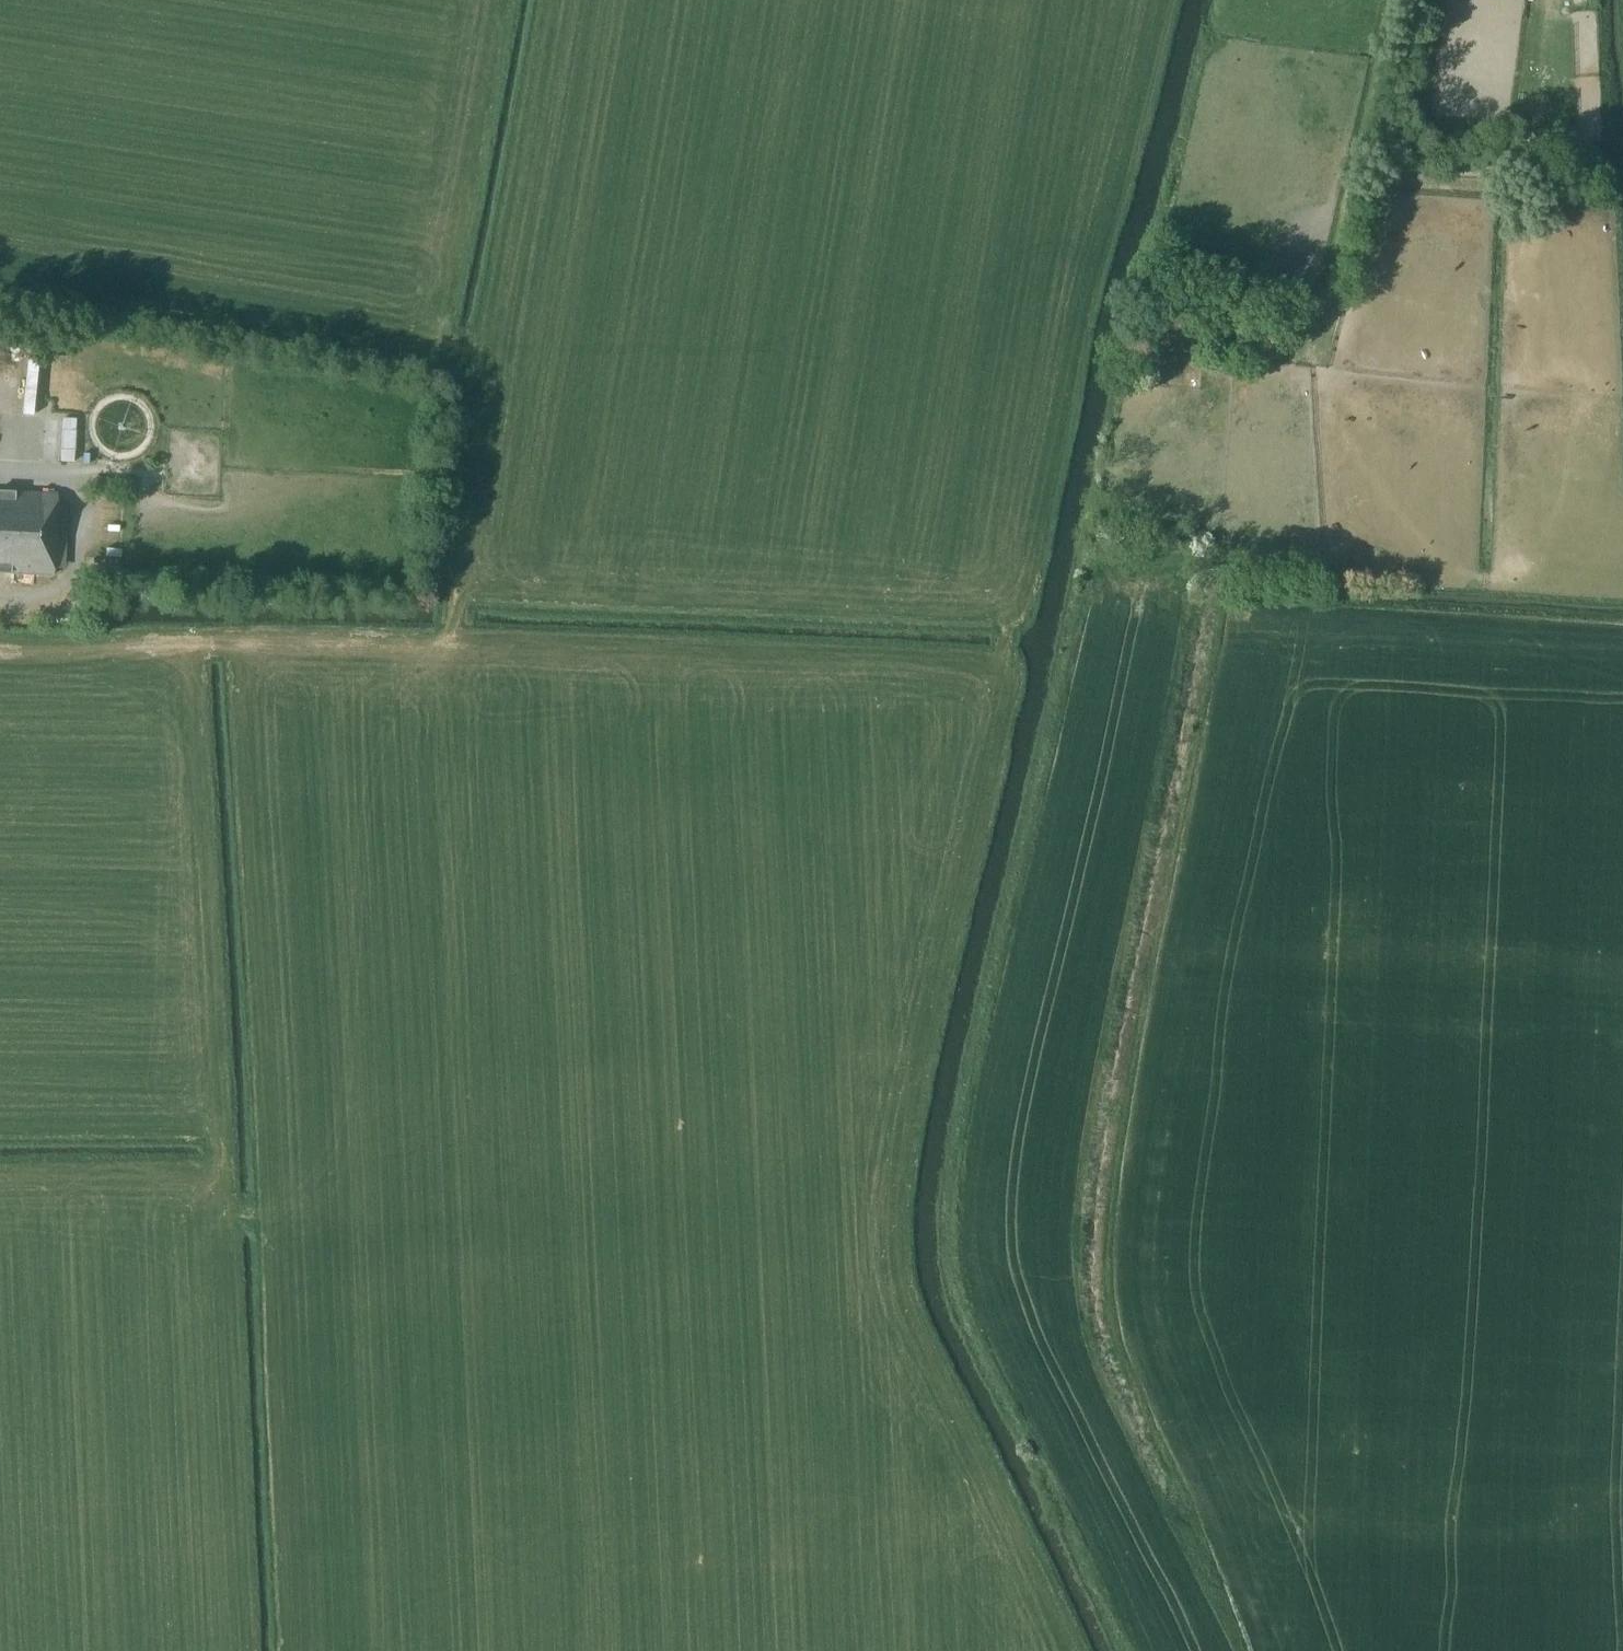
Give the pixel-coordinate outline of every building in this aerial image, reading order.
[(1187,306),(1185,315),(1200,318),(1201,309),(1187,306)] [(47,416),(45,462),(77,463),(78,417),(47,416)] [(55,550),(57,524),(58,494),(0,491),(0,574),(54,577),(55,550)] [(1335,576),(1335,565),(1315,566),(1315,576),(1335,576)]
